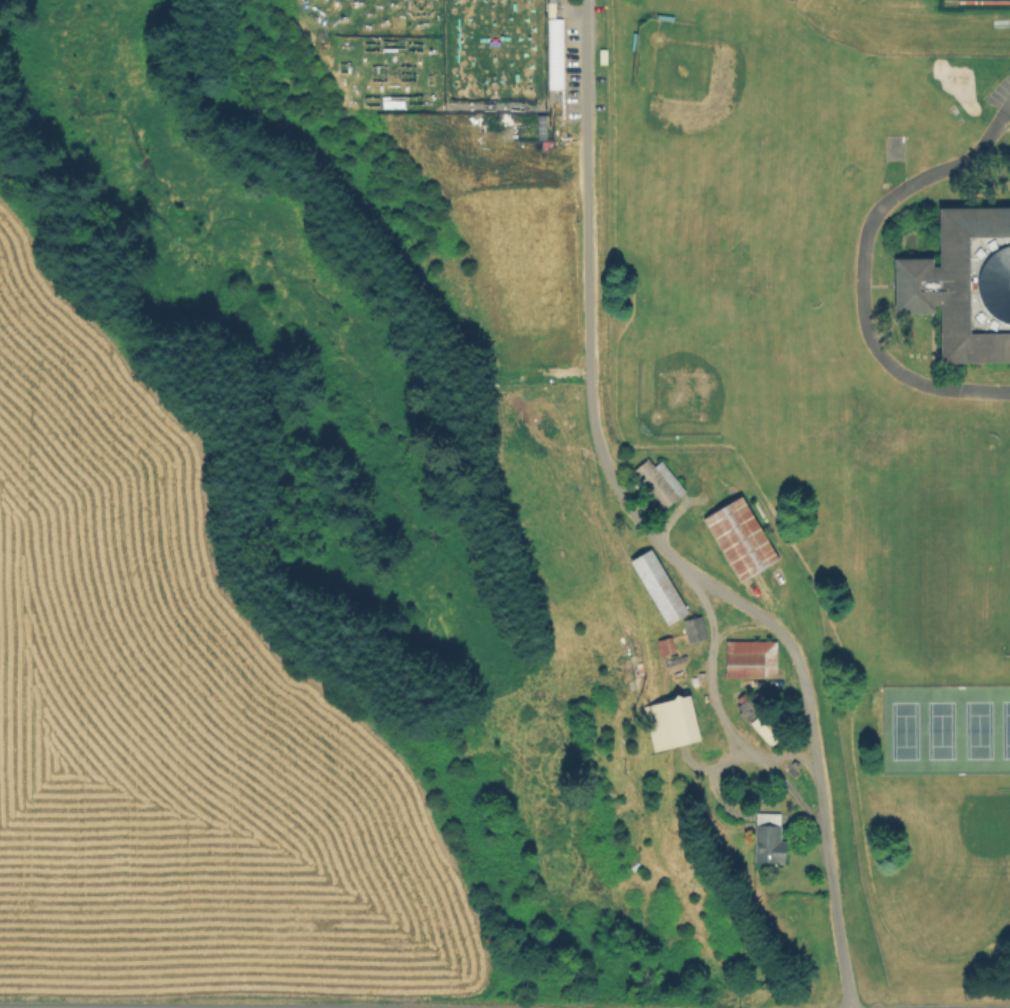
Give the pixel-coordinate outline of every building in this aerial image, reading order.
[(547,89),(561,89),(561,19),(546,19),(547,89)] [(936,207),(1009,206),(1009,360),(937,361),(937,304),(931,304),(931,311),(892,311),(892,258),(931,257),(931,265),(937,265),(936,207)] [(655,455),(685,492),(660,512),(630,475),(655,455)] [(744,498),(777,561),(738,582),(705,519),(744,498)] [(654,551),(687,611),(668,622),(635,562),(654,551)] [(688,638),(684,620),(701,617),(705,634),(688,638)] [(662,656),(659,641),(672,638),(674,654),(662,656)] [(728,643),(778,644),(777,679),(728,679),(728,643)] [(770,745),(737,707),(741,704),(737,700),(745,694),(763,714),(766,712),(775,722),(781,717),(790,728),(770,745)] [(690,698),(699,740),(656,750),(647,708),(690,698)] [(748,820),(774,820),(775,864),(749,864),(748,820)] [(633,872),(629,864),(636,860),(641,867),(633,872)]
